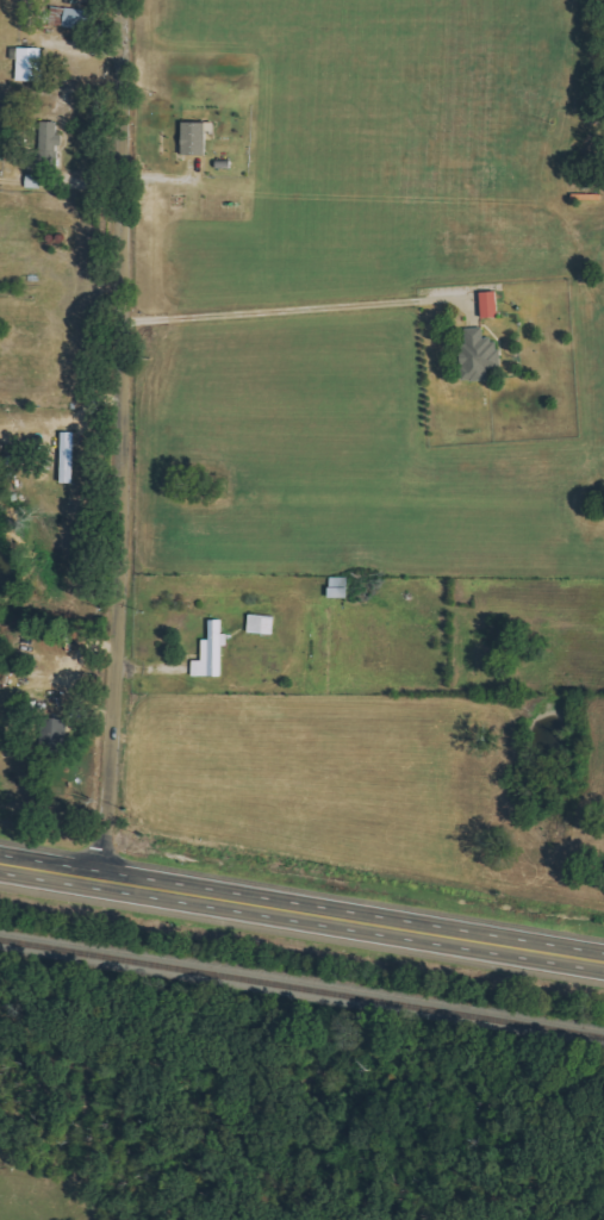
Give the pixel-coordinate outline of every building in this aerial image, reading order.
[(66,27),(95,32),(98,12),(69,7),(66,27)] [(20,60),(19,81),(45,82),(46,49),(12,48),(12,59),(20,60)] [(59,122),(43,122),(44,149),(66,148),(65,134),(60,134),(59,122)] [(210,155),(210,131),(217,131),(217,122),(185,122),(185,154),(210,155)] [(43,188),(43,175),(29,175),(28,188),(43,188)] [(501,292),(484,292),(485,319),(502,318),(501,292)] [(498,381),(497,338),(486,338),(486,328),(466,328),(467,371),(469,371),(470,382),(498,381)] [(63,483),(76,483),(77,433),(64,432),(63,483)] [(332,598),(349,599),(349,578),(333,578),(332,598)] [(224,677),(225,645),(230,645),(230,633),(225,633),(225,620),(212,620),(212,640),(205,640),(205,661),(195,661),(195,676),(224,677)]
